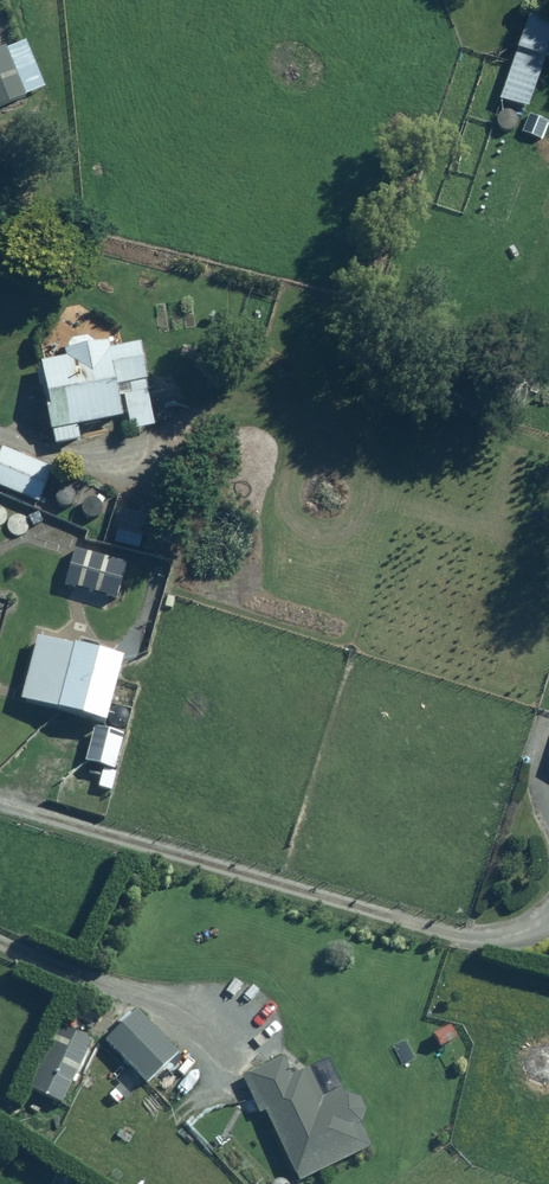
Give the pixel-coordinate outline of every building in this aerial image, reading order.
[(495,98),(523,108),(540,62),(548,65),(548,24),(525,16),(495,98)] [(0,49),(0,108),(22,99),(1,48),(0,49)] [(76,441),(73,426),(120,417),(123,433),(150,428),(135,344),(107,349),(105,341),(38,354),(39,361),(31,363),(46,447),(76,441)] [(34,502),(47,468),(0,450),(0,489),(34,502)] [(69,549),(58,586),(112,602),(123,566),(69,549)] [(29,636),(9,700),(97,728),(117,664),(29,636)] [(92,728),(79,764),(108,775),(122,740),(92,728)] [(175,1053),(132,1009),(101,1040),(129,1067),(117,1079),(131,1092),(142,1080),(145,1083),(175,1053)] [(56,1029),(26,1092),(57,1107),(87,1044),(56,1029)] [(236,1081),(253,1116),(257,1114),(293,1183),(294,1183),(364,1150),(354,1124),(363,1119),(352,1092),(335,1099),(332,1091),(316,1098),(304,1070),(291,1075),(285,1058),(236,1081)]
